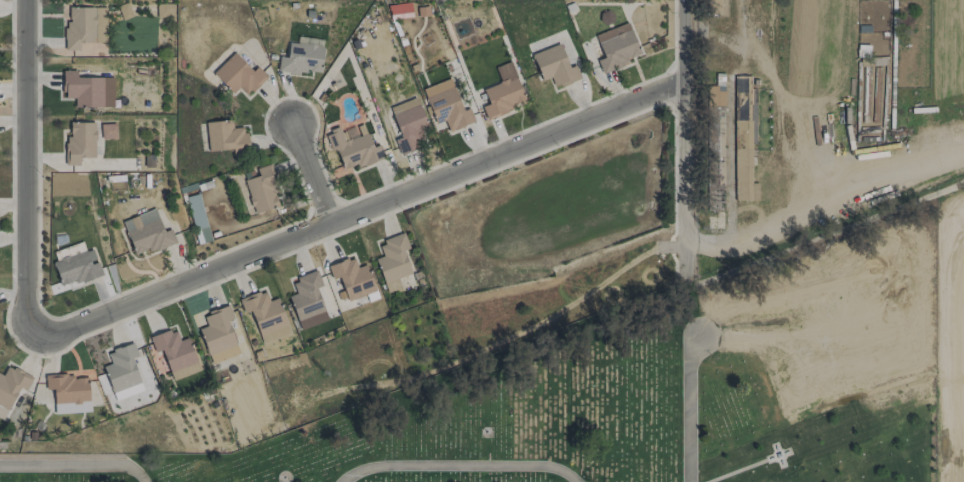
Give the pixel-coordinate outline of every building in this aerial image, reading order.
[(412,16),(409,2),(387,5),(390,19),(412,16)] [(78,42),(105,43),(106,8),(66,7),(65,50),(78,50),(78,42)] [(594,34),(602,58),(597,59),(601,72),(627,64),(626,59),(638,55),(628,23),(594,34)] [(319,75),(323,47),(313,46),(314,40),(304,38),(303,44),(288,42),(286,57),(278,56),(276,69),(319,75)] [(567,67),(559,44),(531,54),(540,81),(550,77),(554,88),(580,79),(574,65),(567,67)] [(213,72),(241,101),(266,76),(256,66),(251,71),(233,52),(213,72)] [(485,118),(525,103),(509,61),(494,67),(500,82),(482,89),(487,104),(481,106),(485,118)] [(75,77),(76,71),(62,70),(62,98),(74,98),(74,106),(102,107),(102,77),(75,77)] [(750,76),(733,76),(734,201),(757,200),(757,183),(751,183),(750,76)] [(422,88),(434,124),(444,121),(448,131),(474,122),(469,108),(461,111),(450,79),(422,88)] [(390,106),(399,139),(395,140),(399,153),(425,145),(420,131),(426,130),(417,98),(390,106)] [(206,122),(206,151),(230,150),(230,154),(246,154),(245,127),(231,128),(231,121),(206,122)] [(65,136),(64,165),(78,165),(78,158),(94,158),(95,123),(69,122),(69,136),(65,136)] [(101,139),(116,138),(115,124),(100,124),(101,139)] [(371,147),(362,124),(340,133),(338,128),(325,133),(342,173),(383,156),(379,144),(371,147)] [(184,197),(197,244),(210,241),(197,194),(184,197)] [(162,231),(154,209),(121,221),(134,257),(175,242),(170,228),(162,231)] [(410,273),(402,251),(408,248),(403,234),(377,243),(382,256),(374,259),(386,293),(400,288),(397,278),(410,273)] [(101,275),(97,261),(95,261),(91,249),(52,261),(60,287),(101,275)] [(347,302),(375,291),(365,264),(356,268),(352,257),(327,267),(332,280),(338,277),(347,302)] [(327,320),(316,288),(321,286),(316,270),(290,279),(295,294),(288,296),(299,330),(327,320)] [(277,297),(268,301),(264,290),(238,299),(243,313),(250,311),(261,344),(289,334),(277,297)] [(238,354),(227,320),(232,318),(228,306),(202,314),(206,326),(198,329),(209,364),(238,354)] [(188,338),(178,340),(175,329),(149,336),(153,352),(162,350),(167,370),(195,363),(188,338)] [(113,400),(142,392),(132,358),(136,356),(133,343),(106,351),(110,364),(103,366),(113,400)] [(172,380),(199,370),(196,362),(169,373),(172,380)] [(25,391),(32,377),(6,365),(2,375),(0,374),(0,418),(2,420),(18,387),(25,391)] [(53,389),(53,413),(88,412),(87,375),(44,376),(45,389),(53,389)]
